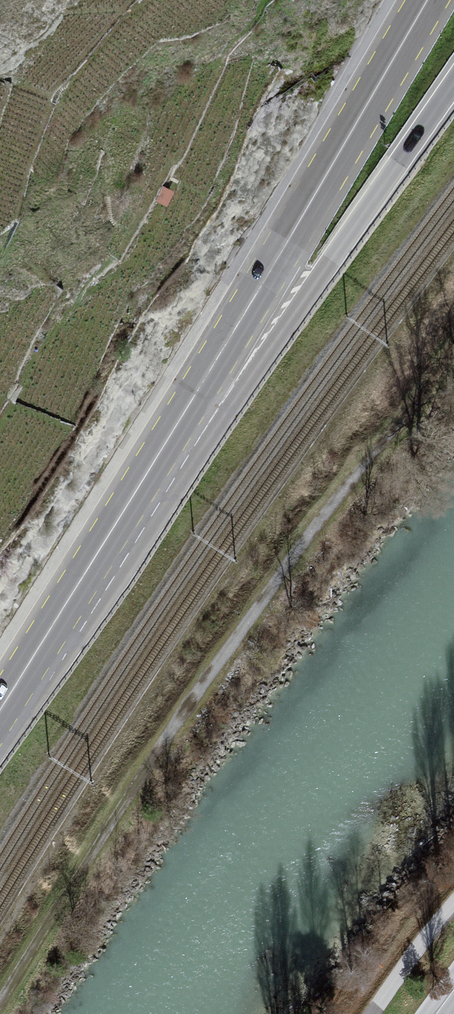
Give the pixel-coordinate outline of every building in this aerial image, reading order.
[(175,192),(163,186),(156,202),(167,207),(175,192)]
